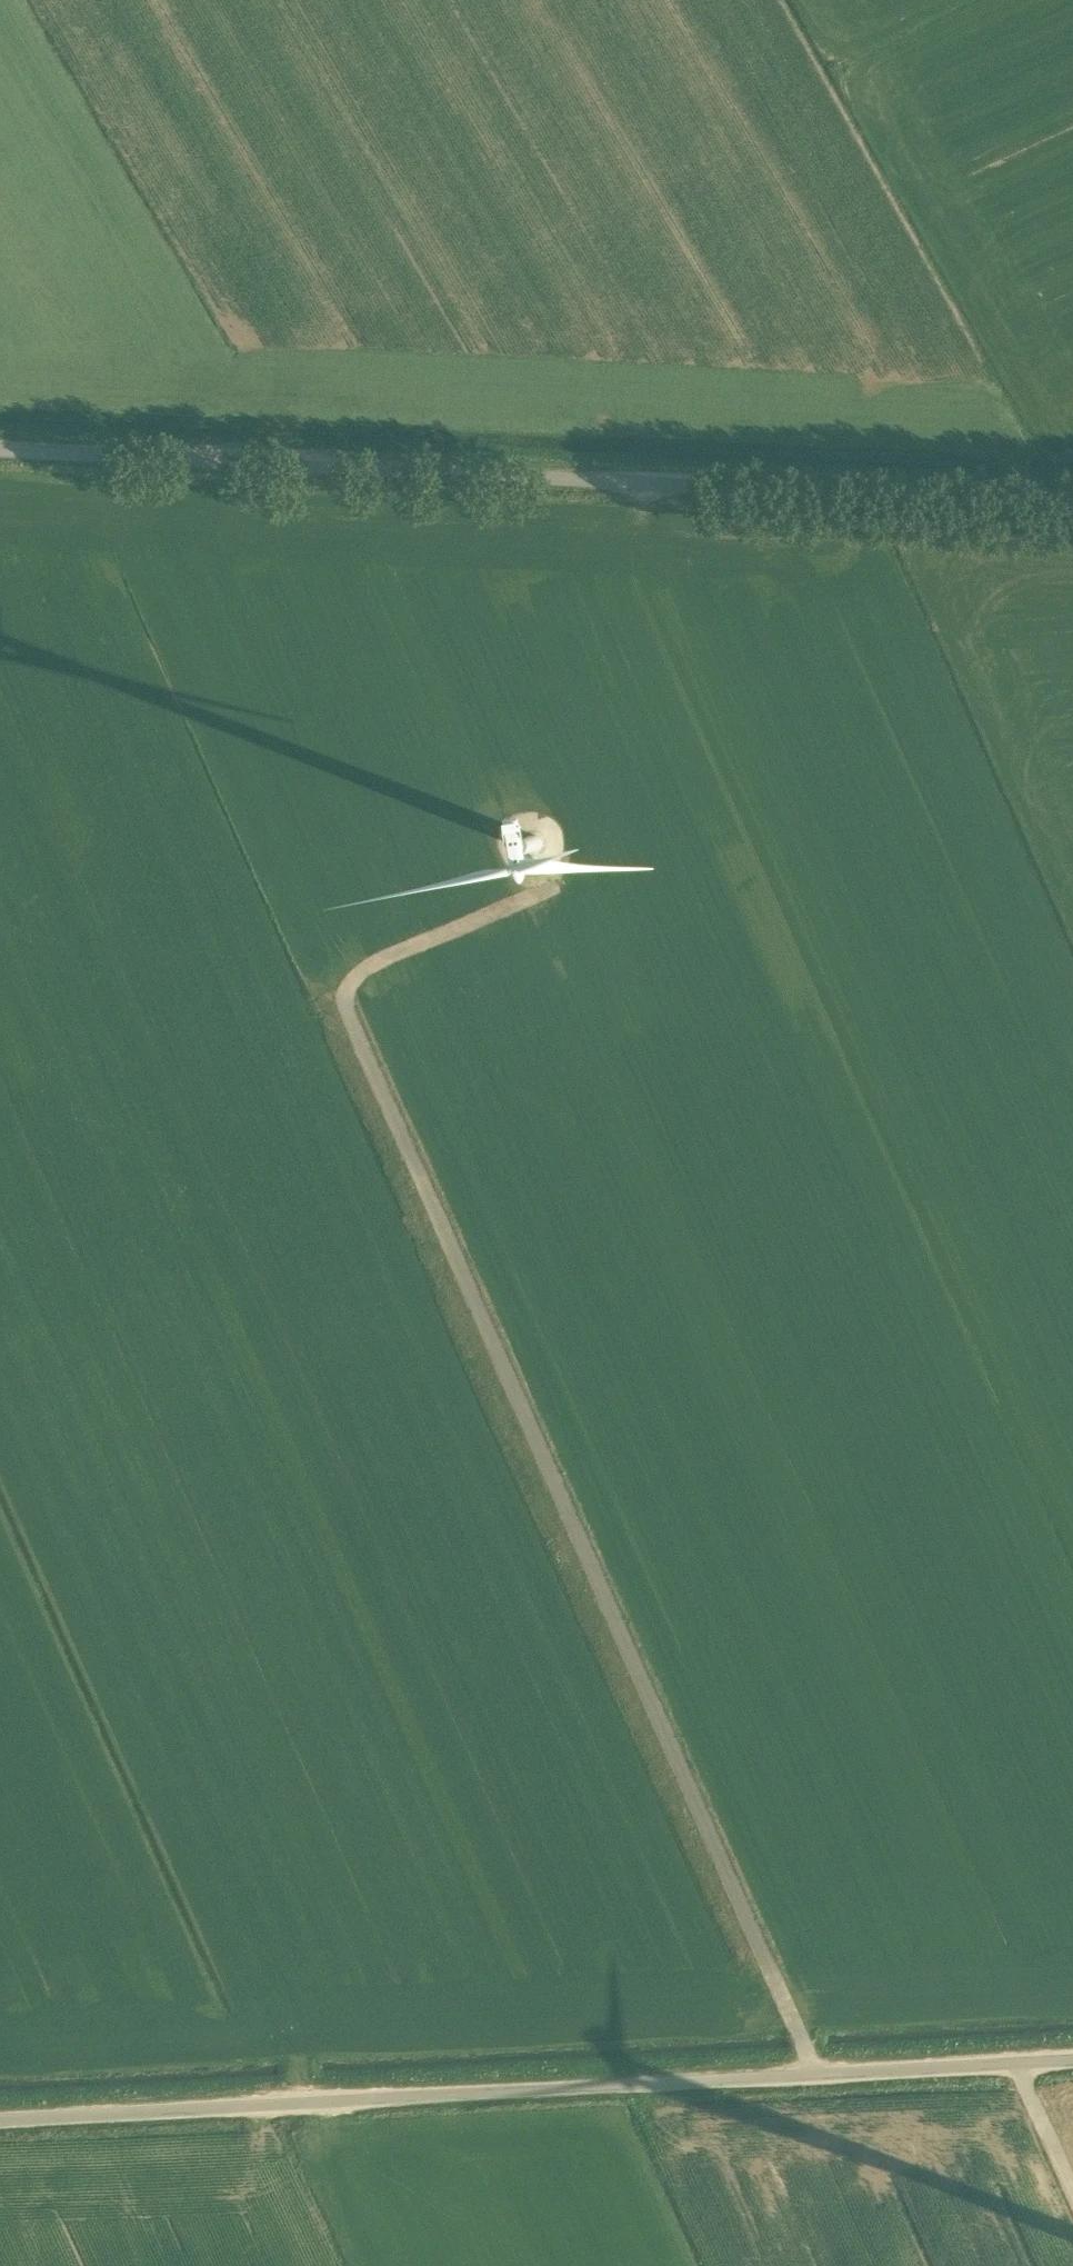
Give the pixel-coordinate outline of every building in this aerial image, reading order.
[(533,851),(534,851),(535,851),(536,851),(537,851),(538,850),(539,849),(540,849),(541,848),(542,847),(542,846),(542,845),(543,844),(543,842),(543,841),(542,840),(542,839),(542,838),(541,837),(540,836),(539,835),(538,835),(537,834),(536,834),(535,833),(534,833),(533,834),(532,834),(530,834),(529,835),(528,835),(528,836),(527,837),(526,838),(526,839),(525,840),(525,841),(525,842),(525,843),(525,845),(526,846),(526,847),(527,848),(528,849),(529,850),(530,851),(532,851),(533,851)]
